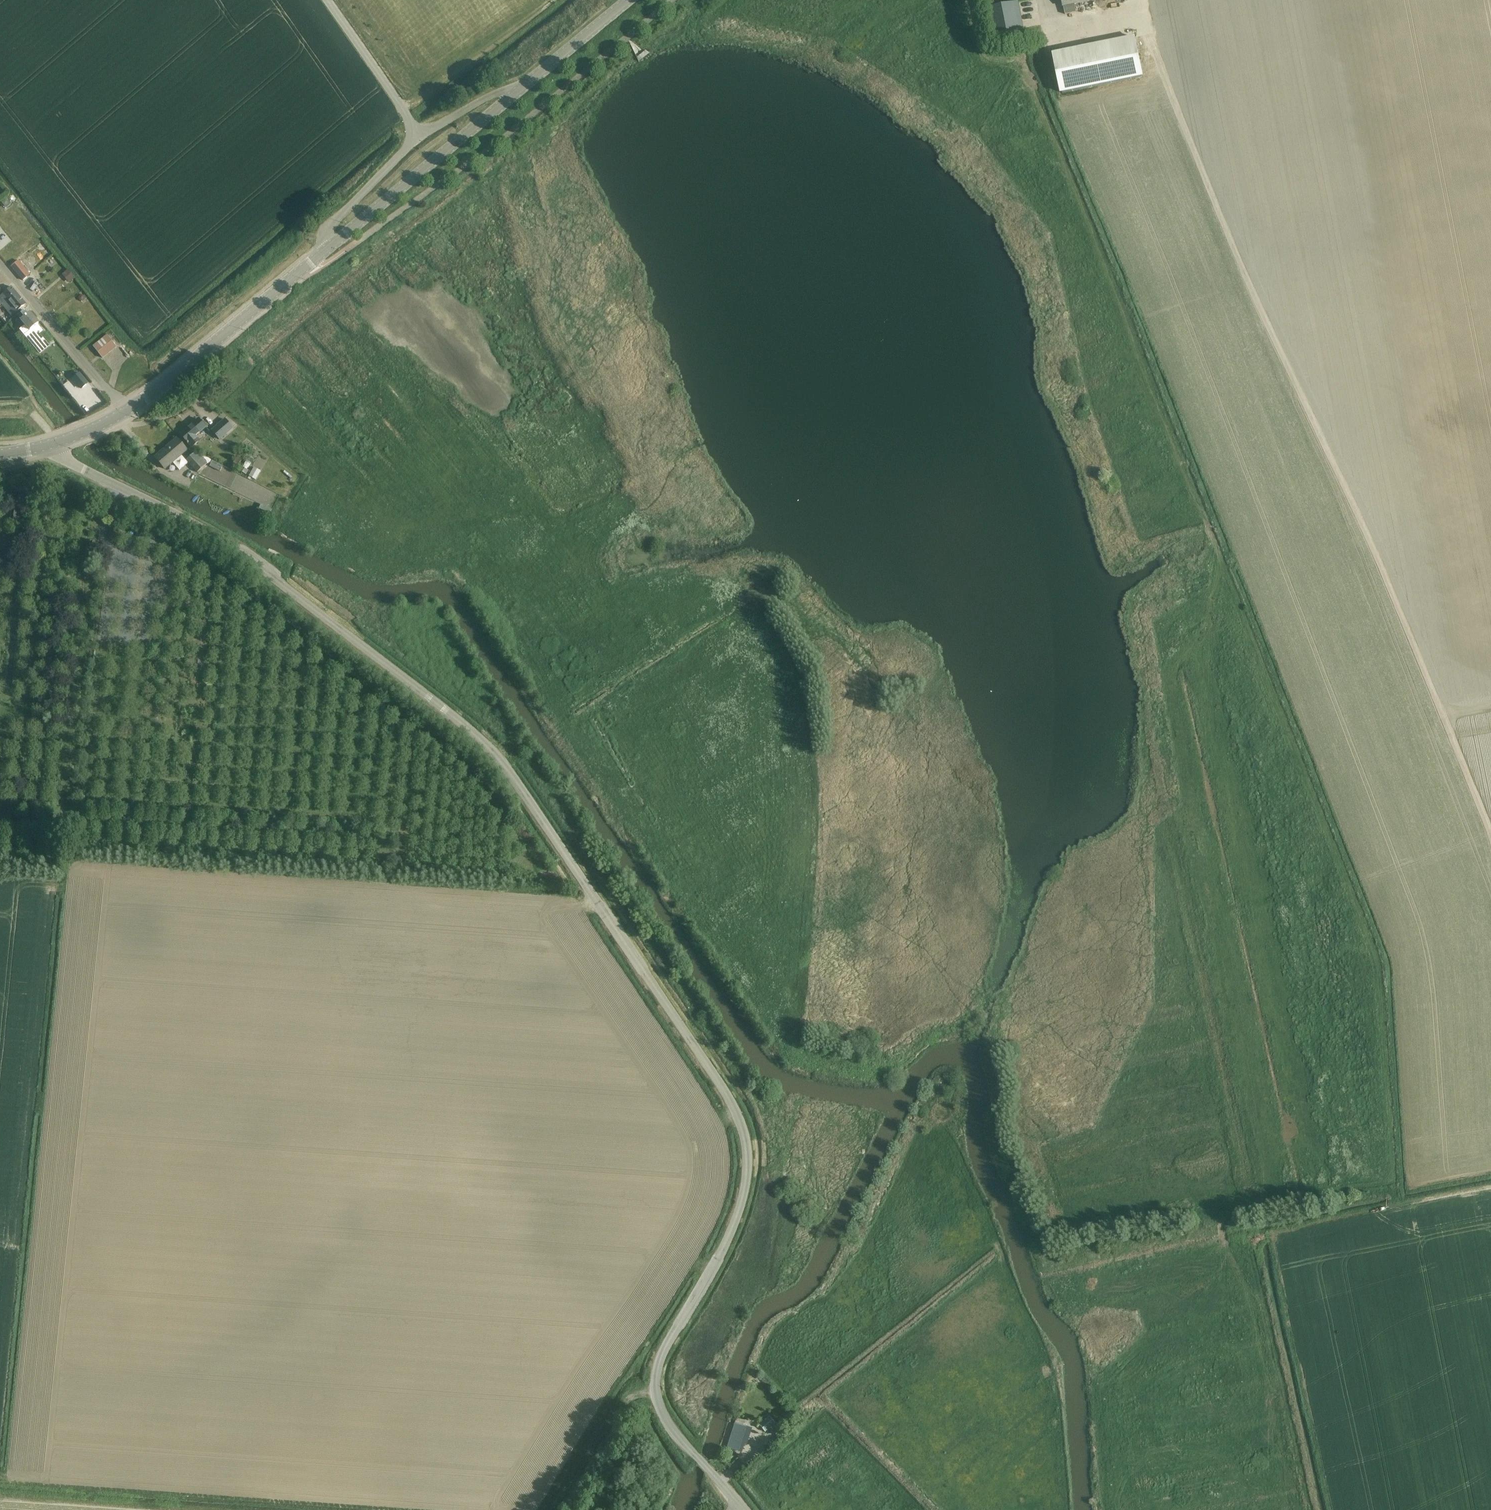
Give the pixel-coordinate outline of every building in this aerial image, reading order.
[(1098,0),(1062,0),(1065,15),(1076,13),(1075,5),(1098,0)] [(997,34),(1024,29),(1019,3),(992,8),(997,34)] [(1128,19),(1124,8),(1112,13),(1116,24),(1128,19)] [(1061,94),(1144,77),(1135,37),(1053,53),(1061,94)] [(5,198),(1,201),(6,208),(10,205),(5,198)] [(19,261),(11,267),(23,280),(30,274),(19,261)] [(69,276),(61,280),(66,289),(74,285),(69,276)] [(26,304),(11,287),(3,294),(7,299),(2,303),(12,316),(26,304)] [(25,326),(21,330),(25,335),(27,333),(32,339),(30,341),(36,349),(45,341),(39,334),(43,331),(37,325),(39,323),(30,312),(28,314),(24,318),(21,320),(25,326)] [(93,346),(102,358),(116,348),(107,336),(93,346)] [(79,373),(73,379),(82,389),(88,384),(79,373)] [(60,388),(68,381),(64,376),(55,383),(60,388)] [(75,393),(67,400),(71,404),(79,397),(75,393)] [(180,435),(187,442),(192,448),(199,441),(195,436),(206,428),(199,419),(180,435)] [(220,439),(233,429),(225,420),(212,431),(220,439)] [(165,469),(173,463),(187,450),(177,438),(164,449),(165,449),(155,458),(165,469)] [(197,473),(205,466),(207,464),(200,456),(196,451),(186,460),(197,473)] [(201,454),(200,456),(207,464),(211,461),(201,454)] [(210,466),(220,472),(223,466),(212,461),(210,466)] [(181,462),(172,470),(178,477),(187,469),(181,462)] [(254,468),(249,476),(256,480),(261,471),(254,468)] [(242,503),(239,508),(247,513),(251,508),(242,503)] [(271,510),(261,505),(259,509),(269,514),(271,510)] [(765,1432),(775,1424),(769,1417),(759,1425),(765,1432)] [(739,1451),(746,1427),(735,1423),(727,1448),(739,1451)]
